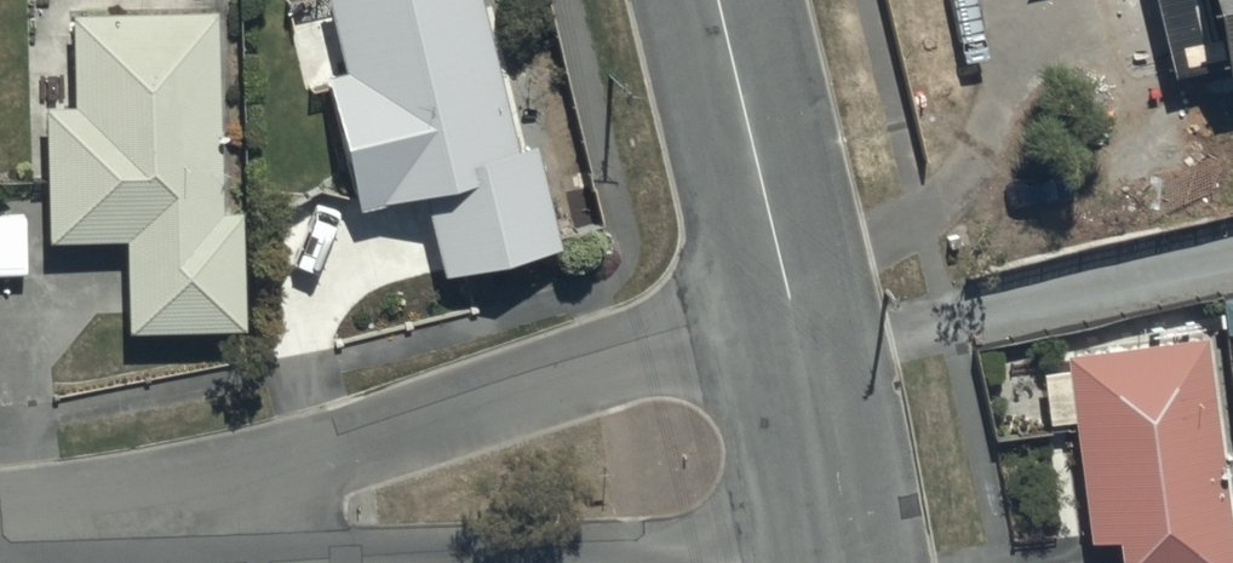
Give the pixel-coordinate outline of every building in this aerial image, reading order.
[(464,0),(313,0),(332,71),(304,78),(340,214),(406,197),(427,279),(549,246),(523,145),(503,150),(464,0)] [(1157,83),(1232,63),(1232,0),(1136,0),(1157,83)] [(112,329),(226,327),(224,225),(206,226),(202,18),(55,21),(57,110),(28,110),(31,247),(110,246),(112,329)] [(1057,357),(1074,543),(1096,541),(1098,562),(1220,562),(1200,344),(1057,357)]
